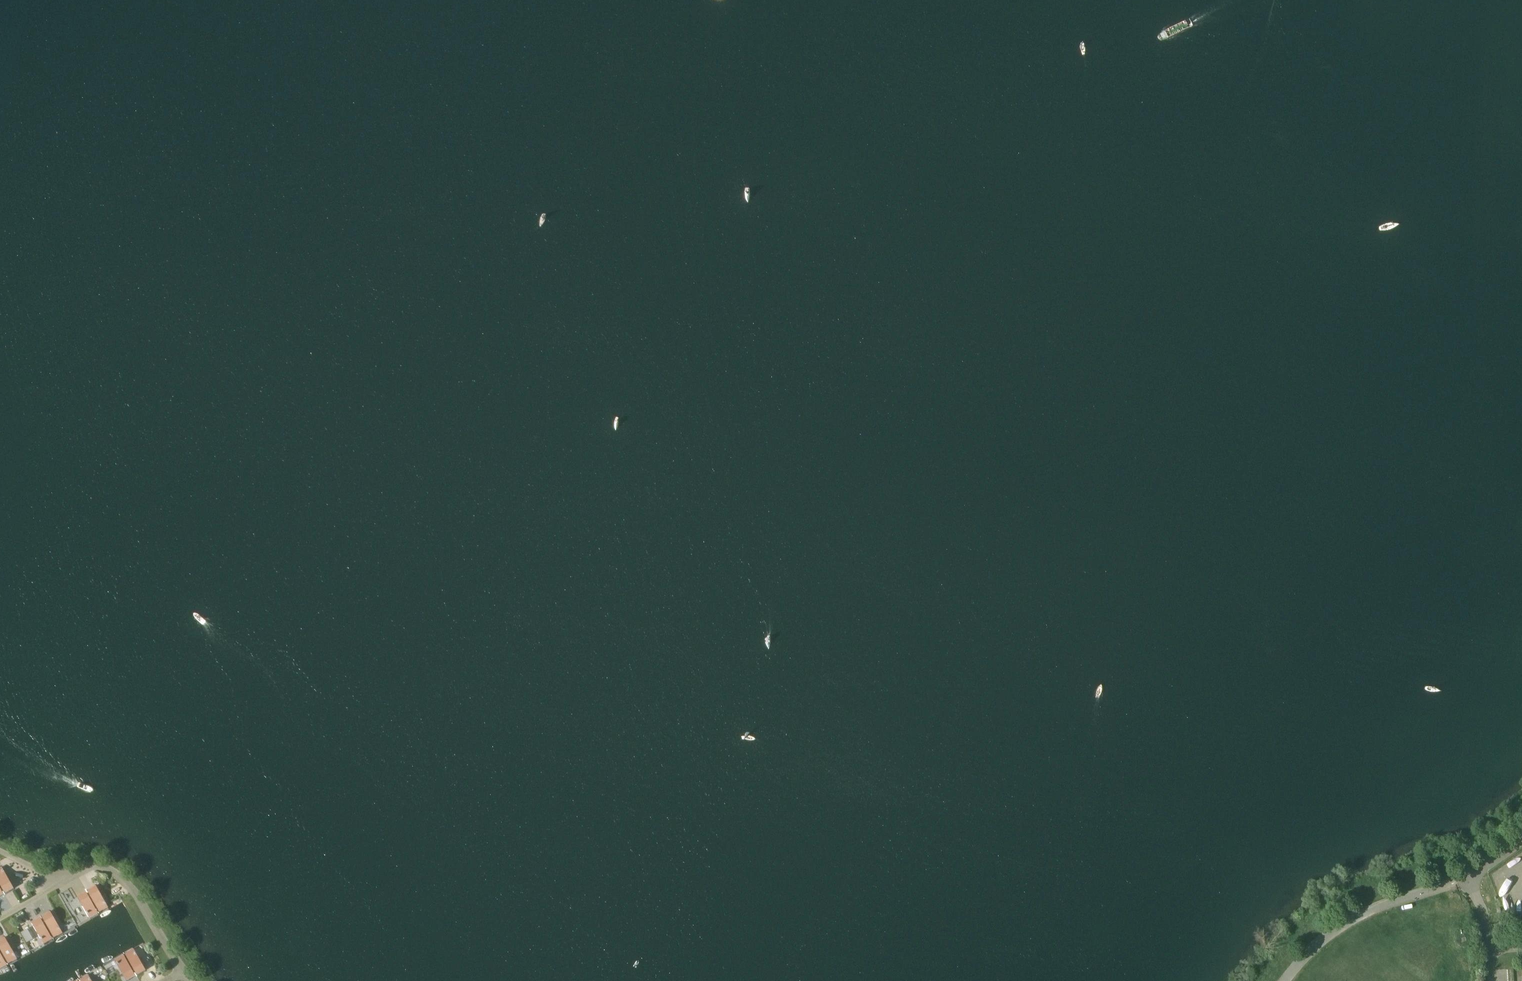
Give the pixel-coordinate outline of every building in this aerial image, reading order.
[(0,870),(0,893),(2,897),(14,890),(2,869),(0,870)] [(95,888),(83,895),(95,916),(107,909),(95,888)] [(83,895),(71,901),(83,923),(95,916),(83,895)] [(48,915),(36,921),(48,942),(60,936),(48,915)] [(36,921),(24,928),(36,949),(48,942),(36,921)] [(0,940),(0,962),(3,966),(14,960),(3,939),(0,940)] [(134,951),(123,958),(134,979),(146,972),(134,951)] [(111,964),(120,980),(130,980),(134,979),(123,958),(111,964)]
